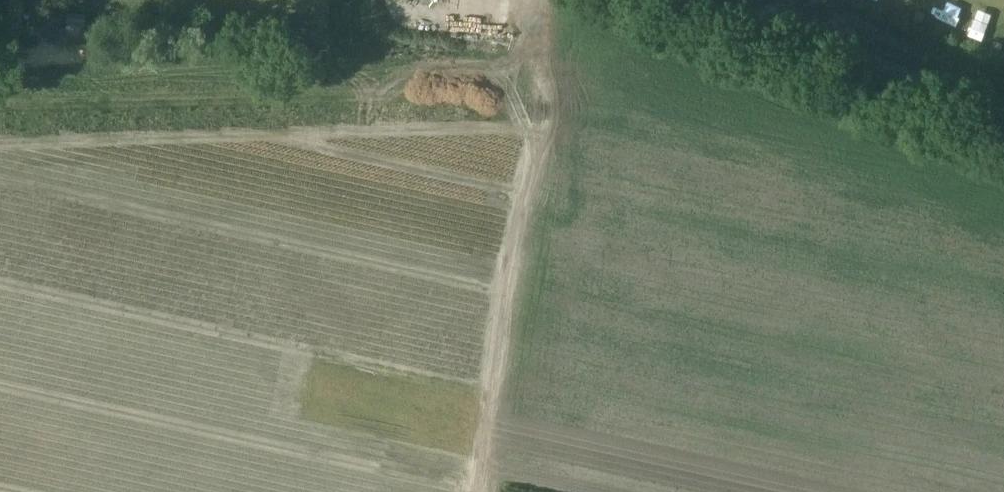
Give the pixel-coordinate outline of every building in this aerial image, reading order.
[(915,19),(921,22),(924,15),(918,12),(915,19)] [(993,49),(999,52),(1001,45),(995,43),(993,49)]
